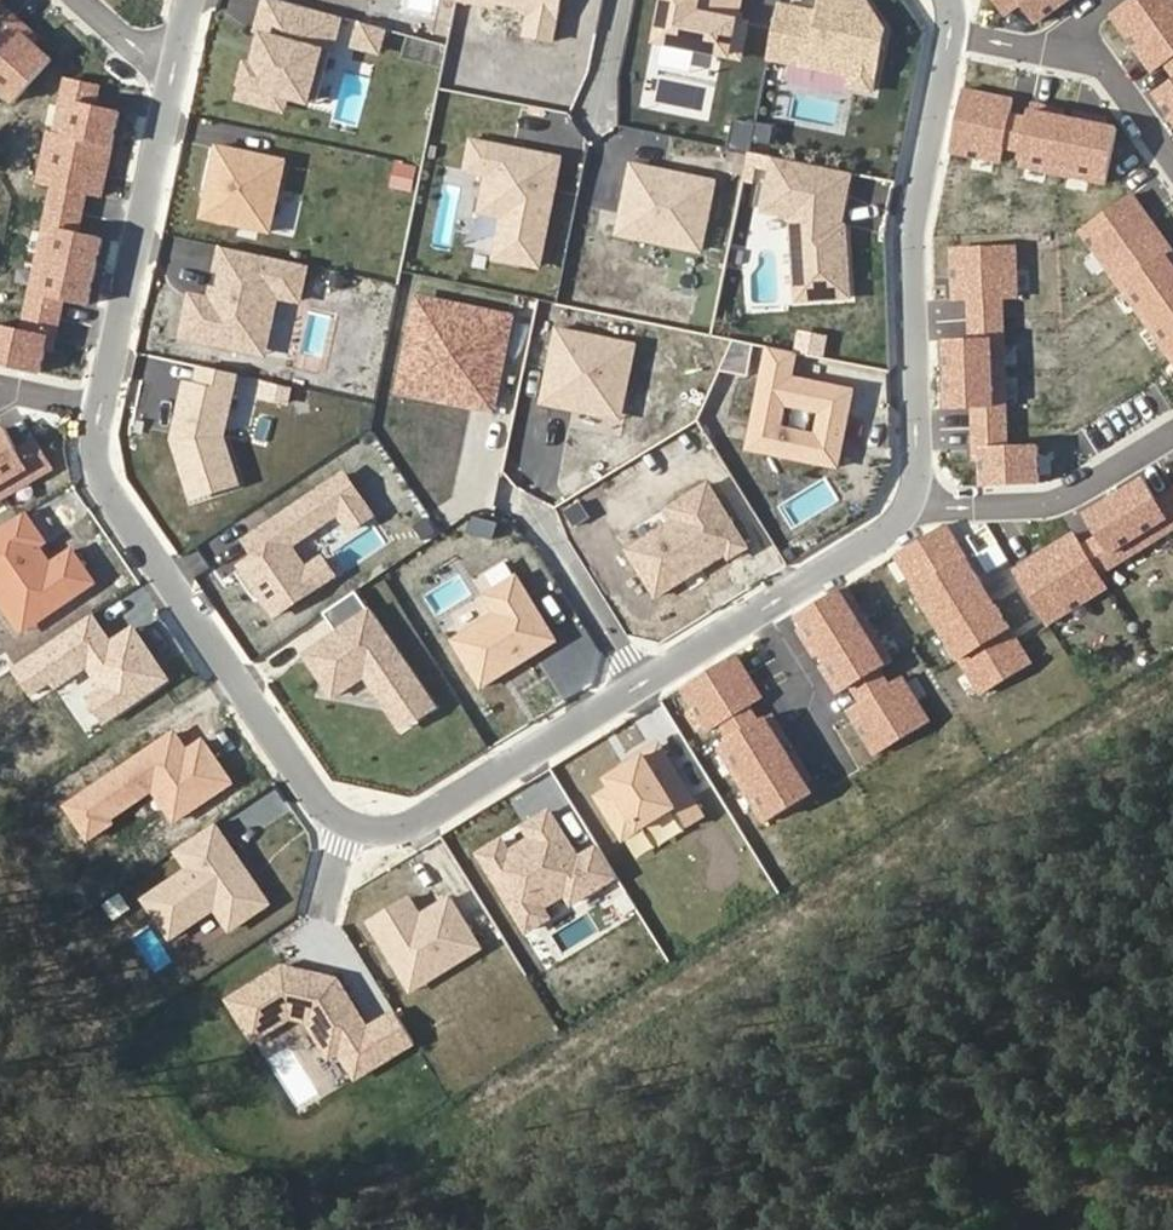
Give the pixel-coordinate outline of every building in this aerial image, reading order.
[(2,57),(0,59),(0,97),(13,108),(62,50),(8,5),(12,0),(0,0),(0,56),(2,57)] [(342,44),(345,31),(352,8),(322,0),(275,0),(268,25),(274,26),(266,56),(260,55),(251,88),(276,95),(280,81),(295,85),(320,92),(334,42),(342,44)] [(550,45),(559,0),(454,0),(453,3),(493,11),(494,7),(527,13),(522,39),(550,45)] [(655,40),(739,57),(746,24),(738,22),(743,0),(663,0),(655,40)] [(780,9),(769,64),(850,81),(848,91),(877,97),(890,33),(871,0),(822,0),(818,17),(780,9)] [(1072,0),(988,0),(1001,19),(1018,7),(1033,27),(1072,0)] [(1172,0),(1134,0),(1111,17),(1152,73),(1165,64),(1172,76),(1172,2),(1172,0)] [(64,82),(17,327),(0,324),(0,368),(50,377),(64,304),(84,308),(126,94),(64,82)] [(1152,99),(1172,128),(1172,84),(1152,99)] [(1047,119),(1048,112),(1027,108),(1024,123),(1004,119),(1007,104),(959,94),(946,156),(995,166),(999,151),(1019,155),(1015,170),(1101,188),(1113,133),(1100,130),(1090,128),(1091,121),(1070,117),(1069,124),(1058,121),(1047,119)] [(1047,119),(1058,121),(1059,114),(1048,112),(1047,119)] [(1091,121),(1090,128),(1100,130),(1102,123),(1091,121)] [(208,210),(276,225),(292,154),(224,139),(208,210)] [(493,262),(539,272),(561,164),(535,159),(534,165),(520,162),(522,156),(473,146),(467,175),(489,180),(481,217),(501,221),(493,262)] [(520,162),(534,165),(535,159),(522,156),(520,162)] [(822,167),(774,158),(762,212),(795,218),(797,304),(853,299),(846,226),(834,222),(840,194),(815,187),(822,167)] [(721,182),(631,163),(616,237),(706,256),(721,182)] [(1172,371),(1172,262),(1128,198),(1076,236),(1172,371)] [(272,301),(295,306),(303,269),(216,250),(211,273),(218,275),(214,295),(211,305),(204,304),(185,300),(176,341),(241,355),(245,333),(264,337),(272,301)] [(979,490),(1035,488),(1034,451),(1004,452),(999,303),(1013,302),(1011,251),(948,253),(950,304),(965,304),(967,345),(942,346),(944,413),(969,412),(971,454),(978,453),(979,490)] [(204,304),(211,305),(214,295),(207,294),(204,304)] [(473,384),(493,388),(506,323),(416,305),(398,394),(418,398),(421,382),(471,392),(473,384)] [(638,346),(555,329),(539,408),(605,421),(611,395),(627,398),(638,346)] [(241,355),(260,359),(264,337),(245,333),(241,355)] [(189,504),(236,489),(222,441),(236,378),(198,370),(194,389),(183,387),(171,445),(189,504)] [(856,392),(763,372),(747,448),(841,467),(856,392)] [(418,398),(488,413),(493,388),(473,384),(471,392),(421,382),(418,398)] [(59,470),(37,429),(12,442),(1,422),(0,422),(0,500),(59,470)] [(346,473),(244,539),(256,557),(241,567),(274,616),(335,576),(311,539),(338,521),(346,533),(373,515),(346,473)] [(676,520),(626,550),(656,600),(747,546),(708,482),(668,506),(676,520)] [(1165,497),(1172,492),(1172,489),(1168,482),(1159,487),(1165,497)] [(1165,497),(1153,505),(1140,483),(1083,519),(1096,540),(1078,551),(1070,538),(1011,575),(1044,629),(1103,592),(1095,579),(1172,531),(1172,492),(1165,497)] [(36,551),(42,547),(22,516),(0,529),(0,537),(8,550),(27,537),(36,551)] [(954,662),(977,699),(1028,668),(942,529),(891,560),(914,597),(924,613),(944,646),(954,662)] [(68,553),(47,567),(27,537),(8,550),(0,537),(0,611),(17,636),(91,586),(68,553)] [(556,644),(513,580),(483,600),(494,617),(452,646),(484,693),(556,644)] [(872,757),(926,724),(899,681),(886,689),(876,672),(889,664),(843,589),(795,619),(801,630),(807,639),(801,643),(812,660),(818,657),(824,666),(830,675),(823,679),(835,697),(847,689),(858,706),(845,714),(872,757)] [(907,601),(917,617),(924,613),(914,597),(907,601)] [(368,607),(301,655),(331,697),(364,674),(405,733),(440,709),(368,607)] [(17,636),(0,611),(0,644),(1,646),(17,636)] [(102,726),(165,683),(134,638),(122,646),(113,643),(108,647),(88,618),(11,671),(30,698),(49,685),(42,675),(62,662),(72,678),(85,669),(101,693),(86,703),(102,726)] [(795,633),(801,643),(807,639),(801,630),(795,633)] [(122,646),(134,638),(130,632),(113,643),(122,646)] [(954,662),(944,646),(938,650),(948,666),(954,662)] [(760,826),(808,796),(802,787),(796,777),(802,773),(791,755),(785,759),(779,749),(773,740),(780,736),(769,718),(756,726),(745,709),(758,701),(731,658),(677,691),(704,735),(717,726),(728,744),(715,752),(760,826)] [(53,691),(72,678),(62,662),(42,675),(49,685),(53,691)] [(818,670),(823,679),(830,675),(824,666),(818,670)] [(171,743),(185,755),(172,736),(168,739),(171,743)] [(773,740),(779,749),(785,745),(780,736),(773,740)] [(167,827),(228,786),(200,745),(185,755),(171,743),(168,739),(59,813),(81,845),(103,830),(100,826),(145,795),(167,827)] [(671,812),(683,831),(700,820),(657,750),(604,782),(609,791),(593,800),(620,844),(671,812)] [(796,777),(802,787),(808,783),(802,773),(796,777)] [(559,847),(563,844),(545,816),(522,831),(529,843),(505,857),(498,845),(477,858),(524,935),(545,922),(539,911),(563,897),(569,907),(614,880),(596,851),(575,864),(568,853),(564,856),(559,847)] [(187,874),(224,849),(211,828),(173,854),(187,874)] [(564,856),(568,853),(563,844),(559,847),(564,856)] [(224,849),(187,874),(142,904),(167,941),(212,911),(227,933),(264,907),(224,849)] [(479,952),(447,900),(417,918),(406,900),(365,926),(395,974),(419,959),(433,981),(479,952)] [(408,996),(433,981),(419,959),(395,974),(408,996)] [(354,1081),(411,1046),(393,1017),(364,1034),(334,984),(280,971),(227,1004),(251,1043),(288,1020),(304,1024),(327,1061),(337,1055),(354,1081)]
